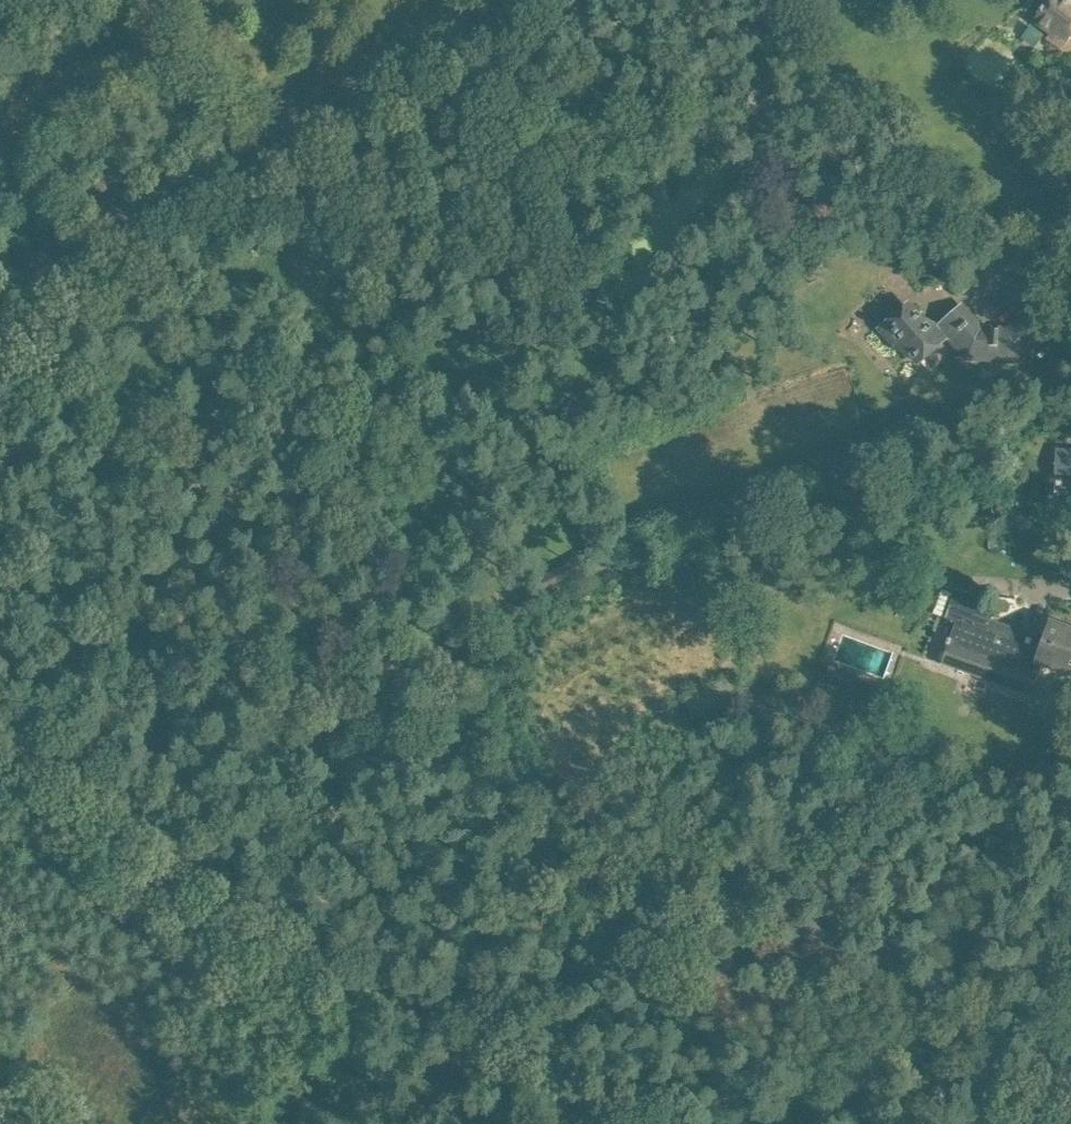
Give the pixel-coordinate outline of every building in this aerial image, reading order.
[(1030,24),(1048,37),(1047,37),(1063,48),(1070,37),(1070,0),(1047,0),(1030,24)] [(966,359),(1019,364),(1055,331),(1032,304),(1008,326),(982,324),(963,303),(938,325),(928,318),(911,298),(877,328),(894,347),(909,353),(918,364),(950,338),(966,359)] [(1058,475),(1070,475),(1070,449),(1059,448),(1058,475)] [(941,663),(1024,693),(1035,663),(1070,676),(1070,629),(1048,621),(1042,639),(1035,637),(1031,650),(985,634),(991,618),(973,612),(977,601),(954,593),(944,622),(955,626),(941,663)] [(833,681),(848,687),(852,674),(837,669),(833,681)]
